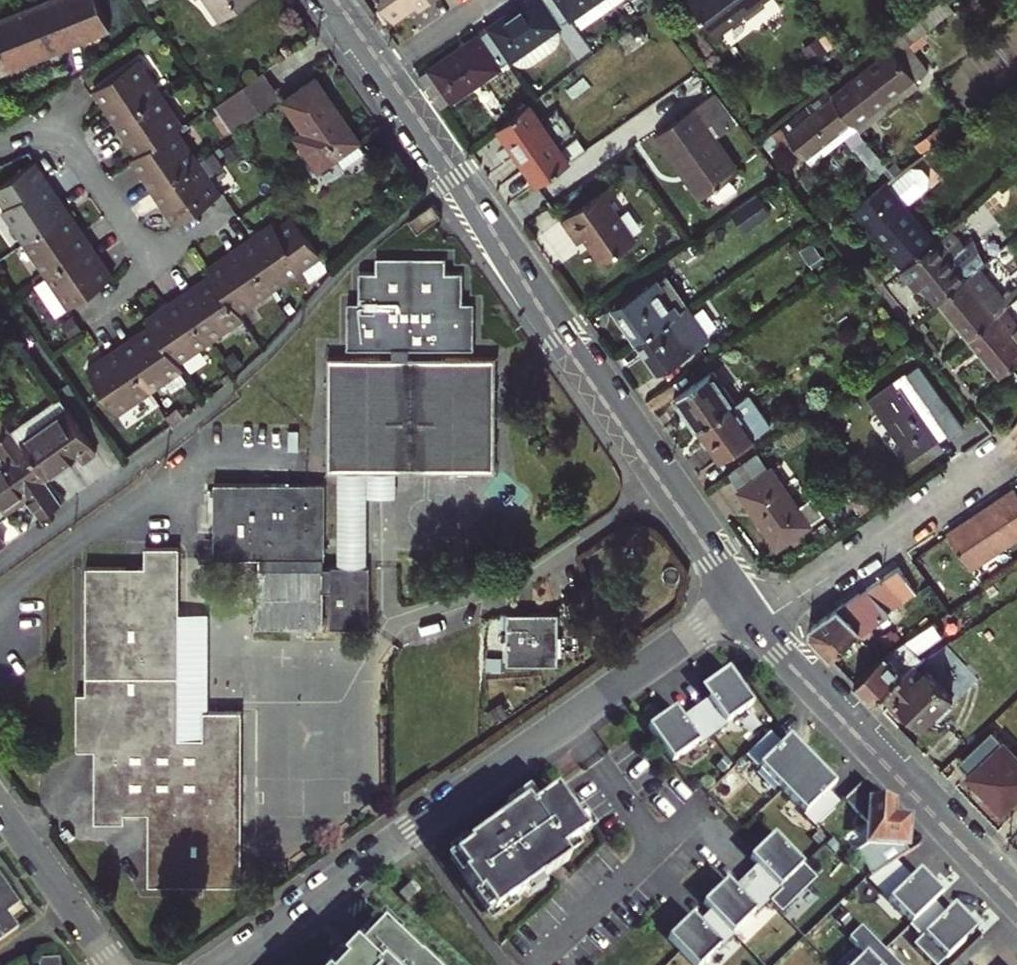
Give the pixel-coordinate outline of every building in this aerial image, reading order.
[(0,16),(0,69),(111,26),(100,0),(40,0),(0,16)] [(224,17),(239,7),(245,15),(265,0),(211,0),(224,17)] [(382,4),(393,20),(417,2),(421,8),(433,0),(388,0),(382,4)] [(490,27),(491,29),(512,59),(572,17),(560,0),(531,0),(490,27)] [(572,17),(577,14),(586,7),(594,18),(619,0),(560,0),(572,17)] [(739,13),(746,15),(758,6),(758,0),(684,0),(708,34),(739,13)] [(930,70),(911,46),(956,11),(947,0),(946,0),(888,45),(893,52),(835,97),(853,120),(856,124),(915,77),(918,80),(930,70)] [(586,7),(577,14),(585,25),(594,18),(586,7)] [(512,59),(491,29),(479,38),(478,37),(433,68),(454,100),(512,59)] [(109,107),(119,122),(162,92),(141,61),(138,58),(100,86),(113,104),(109,107)] [(262,72),(252,80),(269,105),(274,101),(279,97),(262,72)] [(361,138),(360,137),(317,77),(285,100),(306,130),(299,136),(320,167),(361,138)] [(213,107),(231,132),(269,105),(252,80),(213,107)] [(162,92),(119,122),(127,133),(131,131),(146,151),(179,128),(184,125),(162,92)] [(835,97),(779,140),(797,164),(853,120),(835,97)] [(658,137),(703,201),(742,174),(720,142),(737,130),(714,98),(658,137)] [(530,104),(500,129),(538,184),(571,161),(530,104)] [(989,124),(980,111),(968,120),(936,145),(925,154),(897,176),(886,185),(858,206),(905,262),(931,241),(899,202),(907,195),(899,185),(903,182),(908,187),(989,124)] [(179,128),(146,151),(139,156),(151,174),(147,176),(158,191),(201,160),(179,128)] [(851,137),(858,147),(868,140),(861,130),(851,137)] [(564,145),(571,156),(587,147),(581,135),(564,145)] [(918,145),(925,154),(936,145),(929,136),(918,145)] [(868,140),(858,147),(880,177),(890,168),(868,140)] [(201,160),(158,191),(165,202),(169,199),(181,217),(222,189),(201,160)] [(29,241),(68,214),(74,211),(63,196),(58,200),(45,182),(33,165),(0,188),(0,196),(9,208),(6,209),(29,241)] [(890,168),(880,177),(886,185),(897,176),(890,168)] [(619,195),(613,186),(564,219),(580,241),(587,237),(604,263),(639,239),(611,200),(619,195)] [(735,214),(746,230),(772,212),(760,195),(735,214)] [(1016,221),(1016,197),(1005,207),(1016,221)] [(443,215),(434,202),(421,213),(420,211),(410,220),(419,232),(443,215)] [(68,214),(29,241),(51,272),(96,242),(87,229),(81,234),(68,214)] [(257,234),(243,244),(274,288),(305,265),(278,226),(260,239),(257,234)] [(967,279),(936,241),(908,266),(940,303),(967,279)] [(73,304),(111,277),(99,260),(105,255),(96,242),(51,272),(73,304)] [(217,277),(241,311),(274,288),(243,244),(230,253),(233,258),(213,271),(217,277)] [(445,271),(445,257),(375,257),(375,272),(358,272),(359,302),(347,302),(348,349),(392,348),(393,357),(393,366),(378,366),(378,357),(328,358),(328,393),(337,393),(337,432),(328,432),(329,468),(339,468),(378,468),(378,458),(446,458),(446,467),(497,467),(497,431),(488,431),(488,392),(496,392),(496,356),(446,357),(446,365),(410,365),(410,357),(410,348),(474,347),(474,301),(462,301),(462,271),(445,271)] [(940,303),(969,339),(1016,297),(1016,295),(1016,293),(1016,292),(1016,284),(1013,279),(1007,284),(1004,280),(992,290),(977,271),(967,279),(940,303)] [(40,280),(62,312),(73,304),(51,272),(40,280)] [(197,285),(183,295),(214,338),(245,316),(241,311),(217,277),(200,289),(197,285)] [(616,311),(637,342),(678,314),(656,283),(616,311)] [(153,323),(157,329),(179,362),(214,338),(183,295),(171,304),(174,308),(153,323)] [(969,339),(1001,376),(1016,361),(1016,338),(1013,333),(1016,329),(1016,322),(1012,316),(1016,311),(1016,297),(969,339)] [(678,314),(637,342),(657,372),(708,338),(687,307),(678,314)] [(138,335),(121,347),(151,390),(183,367),(179,362),(157,329),(141,340),(138,335)] [(151,390),(121,347),(112,353),(115,358),(95,372),(122,410),(151,390)] [(393,357),(378,357),(378,366),(393,366),(393,357)] [(446,357),(410,357),(410,365),(446,365),(446,357)] [(698,430),(699,428),(736,403),(714,372),(676,398),(698,430)] [(907,374),(872,397),(903,442),(899,445),(908,459),(946,433),(950,440),(966,430),(948,404),(934,413),(907,374)] [(497,431),(496,392),(488,392),(488,431),(497,431)] [(328,393),(328,432),(337,432),(337,393),(328,393)] [(736,403),(699,428),(720,458),(765,428),(744,397),(736,403)] [(29,437),(21,442),(25,448),(46,477),(78,455),(82,462),(96,452),(67,410),(28,436),(29,437)] [(2,506),(25,491),(30,499),(42,516),(63,501),(46,477),(25,448),(0,465),(0,503),(2,506)] [(731,473),(743,490),(771,470),(759,453),(731,473)] [(339,468),(340,563),(367,563),(366,492),(395,491),(394,467),(446,467),(446,458),(378,458),(378,468),(339,468)] [(771,470),(743,490),(779,545),(790,537),(795,543),(802,538),(799,531),(810,524),(825,513),(814,496),(798,507),(772,469),(771,470)] [(256,625),(325,624),(325,589),(332,589),(333,624),(370,624),(370,563),(367,563),(340,563),(326,563),(325,482),(215,483),(216,558),(260,557),(260,567),(256,567),(256,625)] [(948,534),(970,569),(1016,538),(1016,493),(1014,489),(948,534)] [(25,491),(2,506),(8,514),(30,499),(25,491)] [(9,515),(8,514),(2,506),(0,503),(0,521),(9,515)] [(149,812),(149,884),(243,882),(243,710),(205,710),(205,737),(179,738),(179,545),(145,546),(145,566),(86,567),(86,692),(78,693),(78,749),(95,749),(95,822),(125,821),(125,812),(149,812)] [(814,656),(920,594),(901,562),(795,623),(814,656)] [(508,608),(508,659),(560,659),(559,607),(508,608)] [(900,676),(917,665),(928,657),(923,651),(951,633),(941,618),(884,656),(856,680),(875,699),(882,693),(900,676)] [(925,674),(917,665),(900,676),(882,693),(898,711),(903,706),(921,725),(934,713),(939,718),(954,704),(949,699),(953,695),(930,670),(925,674)] [(731,672),(704,691),(712,701),(698,710),(717,737),(731,728),(729,725),(756,706),(731,672)] [(678,710),(651,729),(675,763),(702,744),(704,747),(717,737),(698,710),(685,720),(678,710)] [(994,730),(959,763),(970,774),(969,775),(1002,811),(1016,798),(1016,755),(994,730)] [(815,761),(792,737),(784,745),(773,733),(748,757),(759,769),(761,767),(784,791),(815,761)] [(838,785),(815,761),(784,791),(807,814),(805,816),(820,831),(843,806),(830,792),(838,785)] [(856,852),(872,877),(897,861),(909,853),(906,848),(908,820),(869,779),(847,803),(870,828),(869,844),(856,852)] [(539,805),(532,810),(528,804),(498,825),(472,843),(456,855),(453,856),(454,858),(467,875),(463,878),(465,879),(477,897),(490,915),(493,912),(495,916),(511,905),(515,902),(525,895),(542,883),(545,886),(546,885),(551,882),(549,878),(547,875),(568,861),(563,854),(578,843),(588,836),(576,818),(558,792),(539,805)] [(539,805),(531,793),(494,819),(498,825),(528,804),(532,810),(539,805)] [(582,814),(576,818),(588,836),(594,832),(582,814)] [(819,881),(776,836),(752,860),(760,867),(748,879),(772,903),(784,916),(819,881)] [(468,837),(451,849),(456,855),(472,843),(468,837)] [(578,843),(563,854),(568,861),(582,850),(578,843)] [(454,858),(448,862),(462,881),(465,879),(463,878),(467,875),(454,858)] [(568,861),(547,875),(549,878),(551,882),(572,867),(568,861)] [(871,876),(869,878),(914,925),(936,904),(945,895),(922,872),(913,880),(897,861),(872,877),(871,876)] [(19,930),(8,914),(20,905),(0,877),(0,943),(19,930)] [(729,882),(705,905),(713,914),(734,936),(758,913),(760,915),(772,903),(748,879),(736,890),(729,882)] [(414,883),(400,895),(407,904),(422,892),(414,883)] [(542,883),(525,895),(529,901),(548,888),(546,885),(545,886),(542,883)] [(490,915),(477,897),(474,899),(492,922),(501,916),(503,919),(519,908),(515,902),(511,905),(495,916),(493,912),(490,915)] [(979,931),(956,907),(947,915),(936,904),(914,925),(912,927),(923,939),(925,937),(948,960),(979,931)] [(669,940),(694,964),(704,964),(723,947),(725,949),(736,938),(734,936),(713,914),(701,924),(693,917),(669,940)] [(338,964),(424,964),(419,960),(418,961),(382,927),(357,953),(353,949),(338,964)] [(878,941),(866,953),(868,955),(857,964),(901,964),(878,941)]
